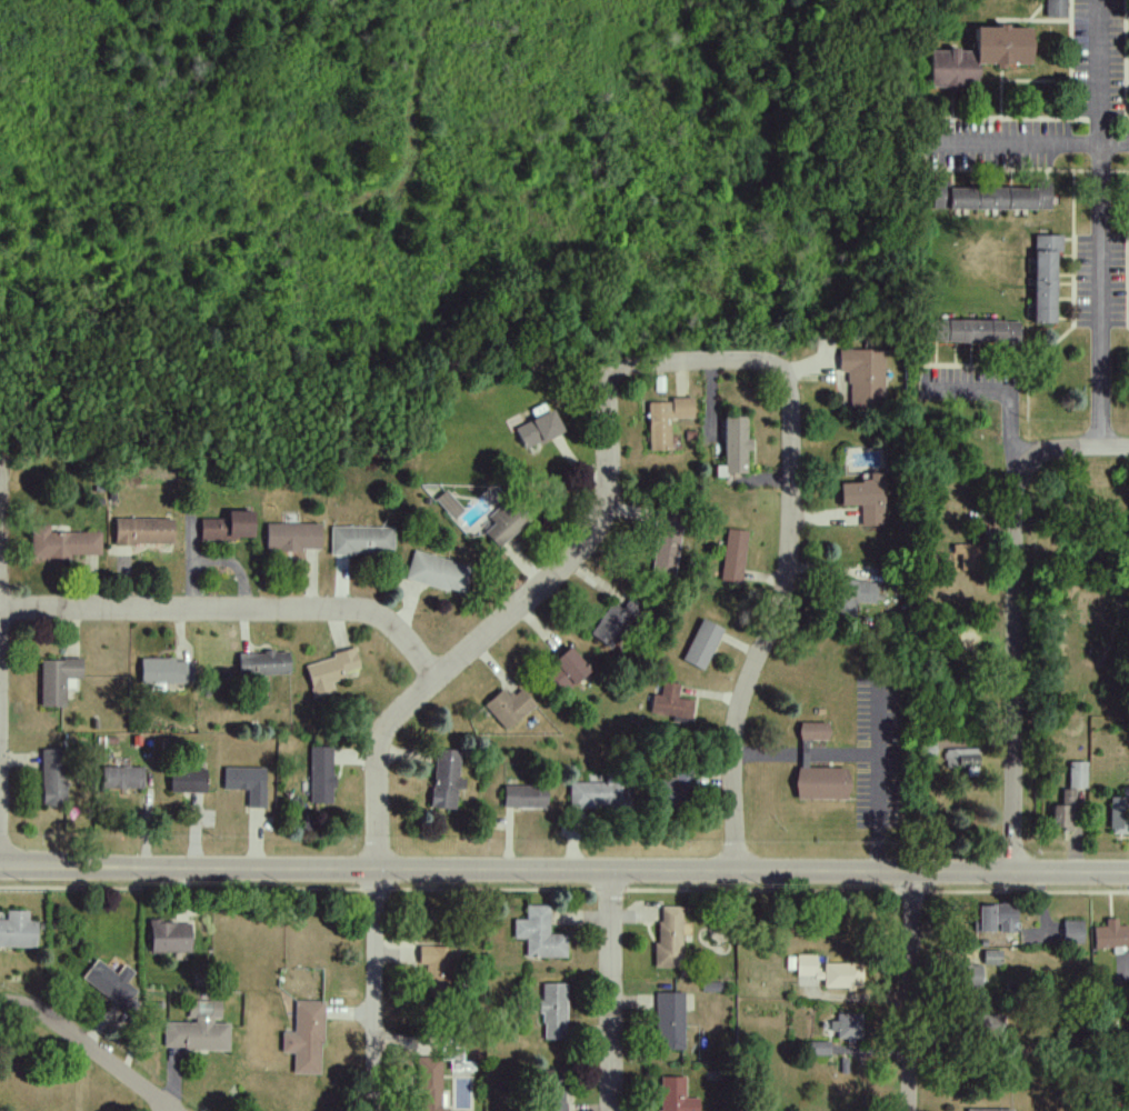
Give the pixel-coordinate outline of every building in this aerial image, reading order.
[(1045,18),(1066,18),(1066,0),(1045,0),(1045,18)] [(928,87),(975,88),(976,65),(1008,66),(1008,64),(1030,64),(1031,28),(974,26),(974,50),(929,50),(928,87)] [(1033,189),(948,188),(948,181),(932,181),(932,209),(1050,210),(1050,182),(1033,182),(1033,189)] [(1032,323),(1054,323),(1054,252),(1061,252),(1061,236),(1033,235),(1032,323)] [(931,343),(1018,344),(1018,322),(931,320),(931,343)] [(838,372),(848,372),(848,407),(883,407),(884,351),(838,350),(838,372)] [(692,418),(692,398),(671,398),(671,403),(647,403),(648,451),(670,450),(669,419),(692,418)] [(513,427),(523,450),(562,433),(552,410),(513,427)] [(746,474),(746,451),(749,451),(749,439),(746,439),(746,418),(723,418),(724,474),(746,474)] [(838,484),(840,507),(859,506),(860,527),(883,526),(881,473),(860,474),(861,483),(838,484)] [(486,517),(492,523),(482,532),(496,548),(528,518),(513,502),(504,510),(499,505),(486,517)] [(251,540),(251,511),(224,510),(224,519),(199,518),(198,539),(251,540)] [(113,545),(171,544),(171,518),(112,519),(113,545)] [(318,524),(265,523),(264,553),(302,554),(302,549),(318,549),(318,524)] [(99,532),(47,532),(47,525),(29,525),(29,557),(100,556),(99,532)] [(328,552),(392,553),(393,527),(329,526),(328,552)] [(682,530),(659,526),(650,571),(673,575),(682,530)] [(746,531),(725,529),(720,581),(741,583),(746,531)] [(977,548),(952,548),(952,554),(959,554),(960,570),(977,570),(977,548)] [(404,580),(464,594),(471,566),(411,551),(404,580)] [(854,618),(855,604),(875,605),(877,583),(834,580),(830,616),(854,618)] [(621,610),(610,603),(590,635),(612,649),(638,606),(628,600),(621,610)] [(703,671),(722,629),(701,619),(681,660),(703,671)] [(590,669),(569,647),(541,673),(562,695),(590,669)] [(303,662),(312,699),(334,694),(331,681),(342,678),(341,673),(359,668),(354,650),(303,662)] [(237,652),(237,675),(288,675),(287,652),(237,652)] [(139,660),(139,683),(185,682),(185,658),(139,660)] [(40,659),(39,707),(64,707),(64,689),(73,689),(73,679),(80,679),(81,659),(40,659)] [(651,694),(649,713),(690,719),(692,700),(676,698),(678,684),(661,682),(659,695),(651,694)] [(484,706),(507,731),(536,705),(521,688),(511,697),(503,689),(484,706)] [(827,740),(827,723),(798,722),(798,740),(827,740)] [(333,747),(310,747),(309,803),(332,804),(333,747)] [(41,806),(64,806),(63,749),(40,749),(41,806)] [(456,809),(457,789),(464,789),(465,779),(459,779),(460,751),(435,749),(431,808),(456,809)] [(976,749),(944,750),(945,775),(977,774),(976,749)] [(1068,789),(1085,789),(1086,763),(1068,763),(1068,789)] [(141,789),(142,767),(101,767),(100,789),(141,789)] [(265,767),(223,767),(223,789),(247,790),(246,807),(264,808),(265,767)] [(795,768),(795,800),(848,799),(847,768),(795,768)] [(168,792),(203,792),(203,769),(168,770),(168,792)] [(661,777),(660,785),(651,785),(651,800),(690,801),(691,770),(675,770),(674,777),(661,777)] [(568,809),(620,808),(620,782),(568,783),(568,809)] [(502,807),(546,808),(546,786),(503,785),(502,807)] [(1109,834),(1128,835),(1128,801),(1128,788),(1121,788),(1121,798),(1110,798),(1109,834)] [(1052,831),(1074,830),(1073,790),(1061,790),(1061,806),(1051,807),(1052,831)] [(996,933),(1015,933),(1015,905),(977,906),(977,921),(973,921),(973,933),(996,933)] [(524,957),(565,958),(566,935),(548,935),(548,906),(525,906),(525,919),(513,919),(512,939),(525,939),(524,957)] [(657,968),(682,967),(681,906),(656,907),(657,968)] [(36,921),(28,921),(28,911),(5,911),(5,919),(0,919),(0,947),(35,947),(36,921)] [(1128,926),(1117,926),(1117,920),(1105,920),(1105,927),(1093,927),(1094,948),(1128,947),(1128,926)] [(150,953),(190,952),(189,921),(149,923),(150,953)] [(1082,921),(1063,921),(1063,944),(1082,943),(1082,921)] [(418,964),(426,965),(425,987),(450,988),(452,947),(418,946),(418,964)] [(982,965),(999,965),(999,951),(982,950),(982,965)] [(795,977),(815,977),(815,955),(796,955),(795,977)] [(80,980),(123,1010),(136,991),(125,983),(134,972),(123,964),(116,974),(95,959),(80,980)] [(823,989),(861,989),(862,964),(823,964),(823,989)] [(980,989),(981,966),(961,966),(960,989),(980,989)] [(565,1039),(566,984),(540,983),(539,1015),(542,1015),(542,1039),(565,1039)] [(683,993),(656,993),(656,1049),(684,1049),(683,993)] [(228,1050),(229,1023),(216,1023),(216,1001),(187,1001),(187,1022),(163,1021),(163,1049),(228,1050)] [(323,1001),(294,1001),(293,1032),(281,1032),(281,1053),(293,1053),(292,1074),(321,1074),(323,1001)] [(836,1014),(836,1021),(829,1021),(829,1032),(836,1032),(836,1039),(861,1040),(861,1014),(836,1014)] [(1002,1037),(1003,1016),(976,1015),(975,1036),(1002,1037)] [(829,1042),(809,1043),(809,1056),(829,1056),(829,1042)] [(475,1071),(474,1061),(463,1062),(462,1047),(441,1047),(441,1060),(449,1060),(450,1072),(475,1071)] [(441,1057),(418,1057),(418,1110),(441,1110),(441,1057)] [(564,1070),(539,1071),(540,1110),(564,1110),(564,1070)] [(698,1098),(685,1098),(684,1077),(658,1077),(658,1110),(698,1110),(698,1098)]
